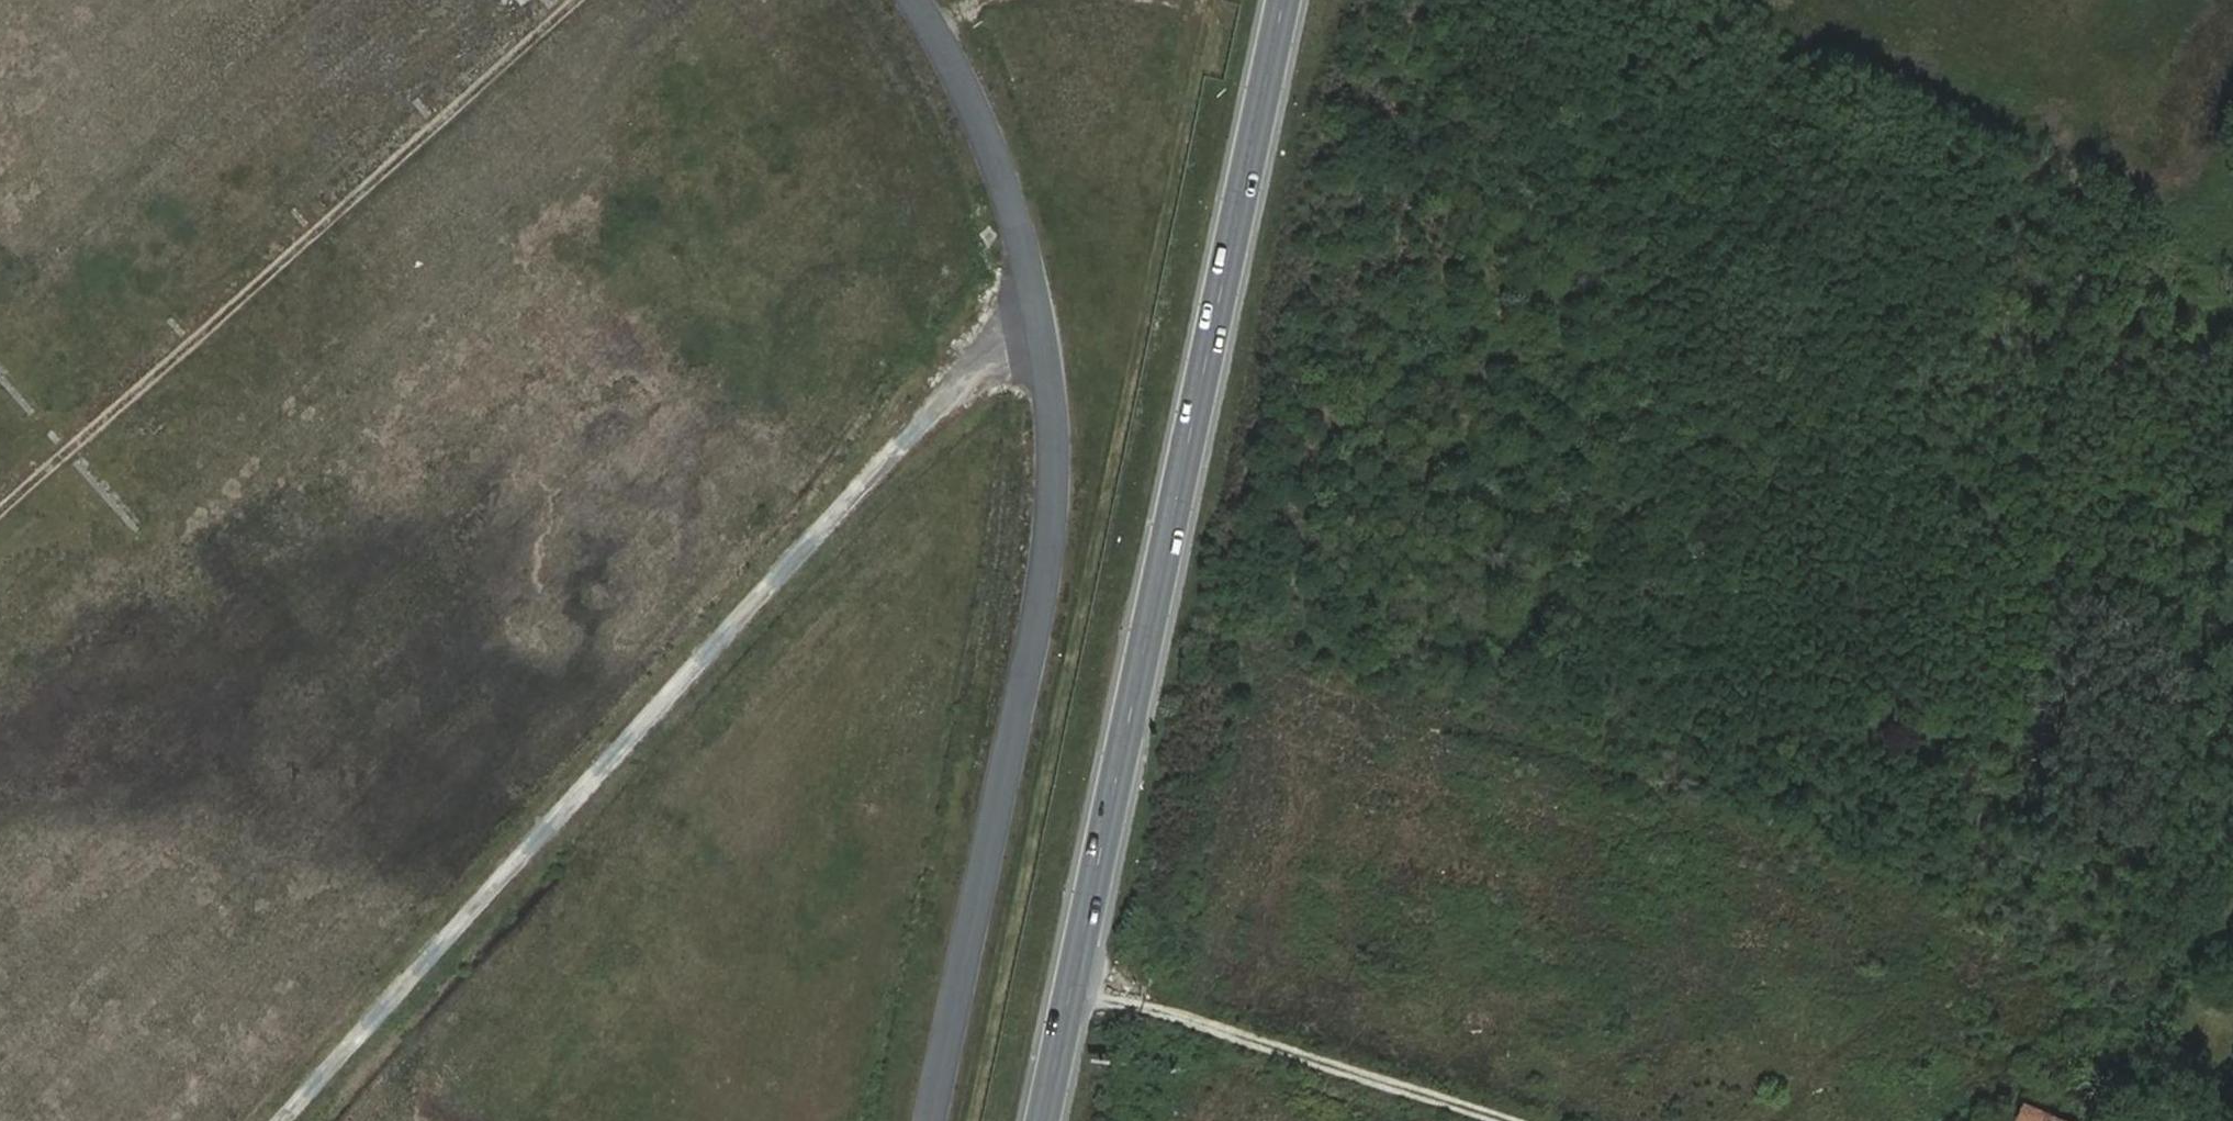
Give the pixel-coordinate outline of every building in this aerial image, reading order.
[(2021,1102),(2013,1120),(2066,1120),(2021,1102)]
